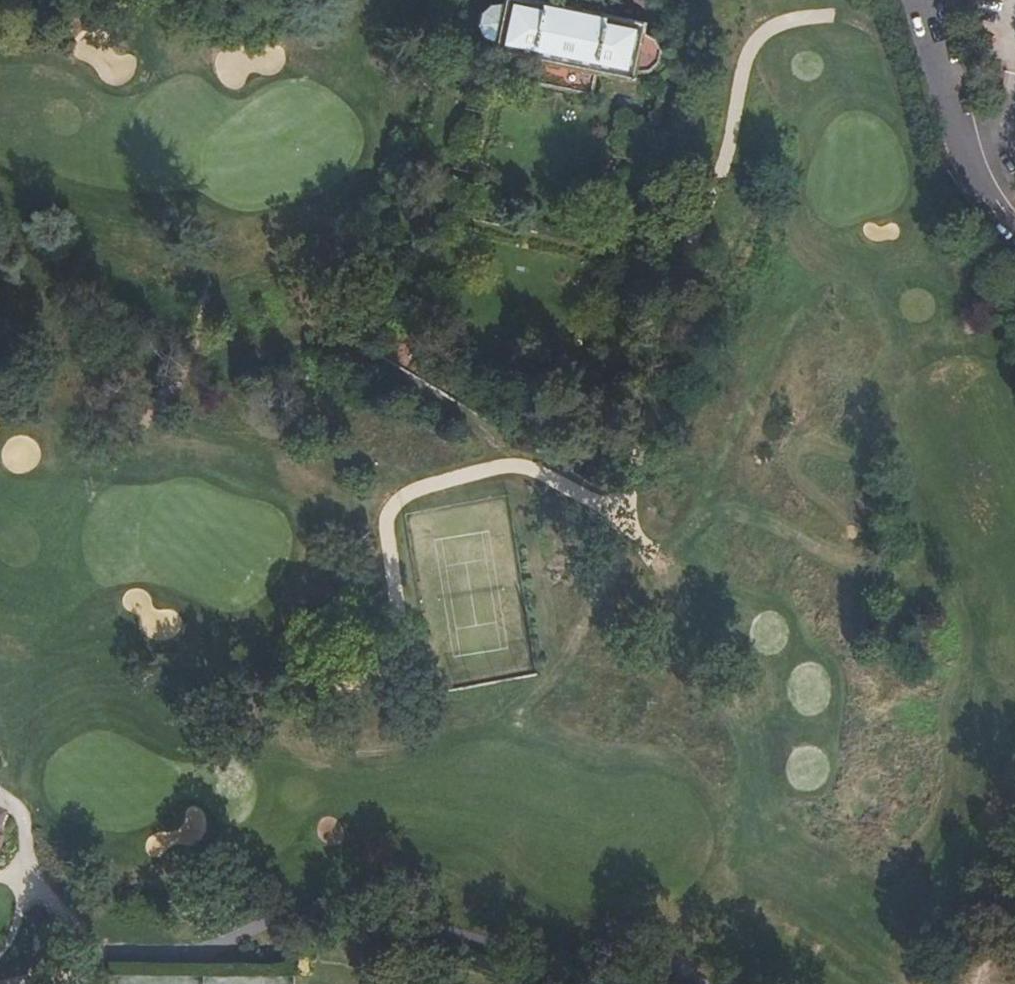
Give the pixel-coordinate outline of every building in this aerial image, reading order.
[(590,97),(594,76),(629,83),(632,75),(644,74),(656,65),(659,54),(651,41),(645,37),(641,35),(642,26),(516,0),(505,0),(504,6),(490,7),(479,15),(477,29),(482,39),(495,46),(494,54),(530,63),(527,84),(590,97)]
